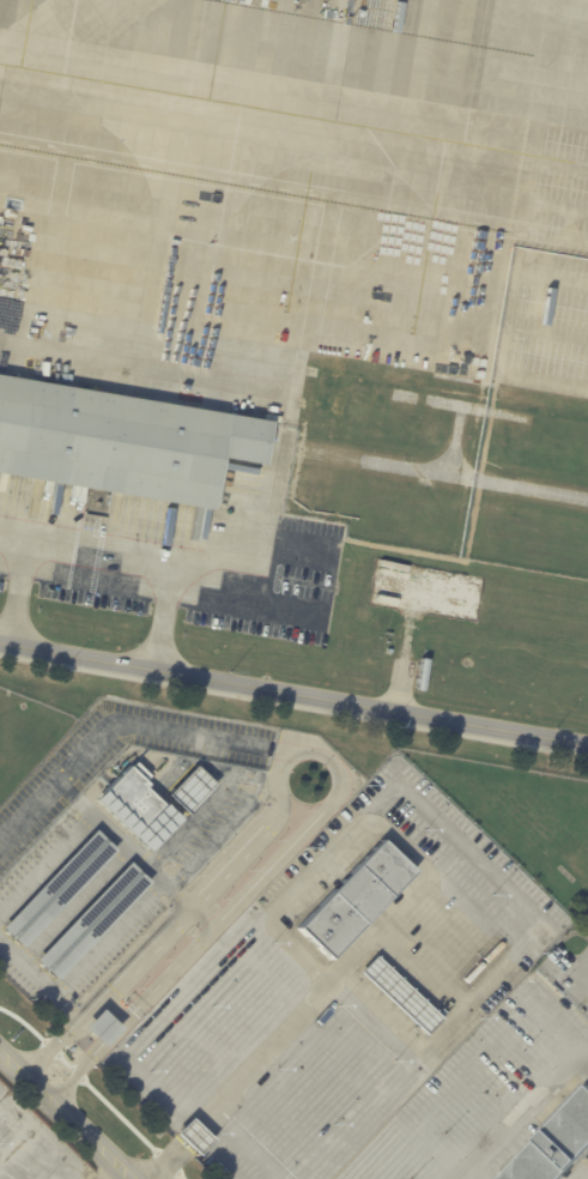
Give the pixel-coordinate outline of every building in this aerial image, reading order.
[(208,509),(0,473),(0,355),(53,364),(49,383),(267,421),(260,462),(224,457),(216,502),(210,501),(208,509)] [(183,821),(156,850),(153,847),(150,851),(146,848),(144,851),(87,797),(86,794),(86,792),(86,791),(98,778),(97,776),(126,745),(128,746),(129,746),(175,756),(176,756),(176,758),(152,782),(156,786),(156,787),(147,796),(160,809),(166,803),(183,818),(183,821)] [(163,794),(190,766),(212,785),(184,814),(163,794)] [(18,948),(0,931),(0,924),(89,829),(110,850),(18,948)] [(405,863),(411,870),(327,957),(295,926),(378,838),(405,863)] [(144,882),(51,980),(31,960),(123,861),(144,882)] [(440,1008),(444,1011),(437,1018),(436,1018),(420,1034),(356,972),(371,956),(432,1015),(440,1008)] [(104,1020),(113,1028),(96,1046),(75,1028),(92,1009),(104,1020)] [(568,1169),(558,1178),(499,1178),(537,1139),(534,1139),(545,1129),(587,1084),(587,1146),(566,1168),(568,1169)] [(200,1153),(199,1154),(176,1132),(190,1117),(213,1139),(200,1153)]
